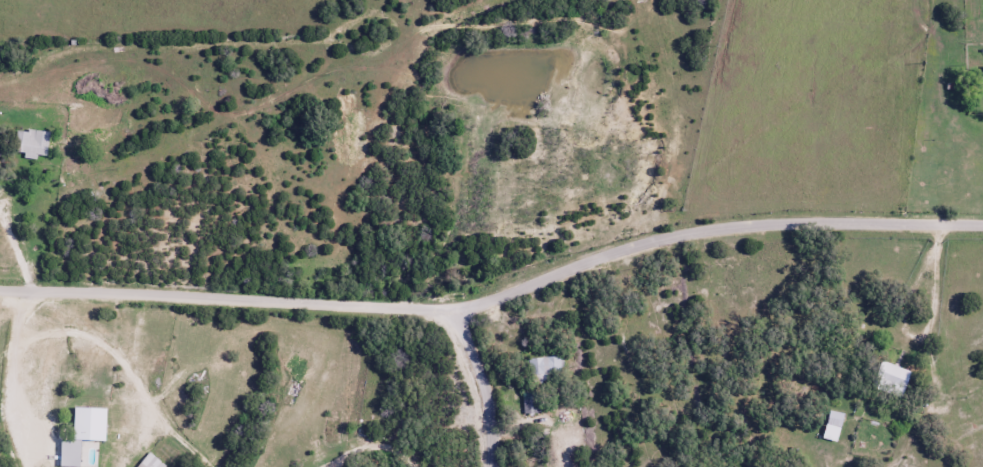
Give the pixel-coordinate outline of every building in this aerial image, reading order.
[(15,156),(47,156),(47,130),(15,130),(15,156)] [(529,357),(530,382),(564,381),(563,356),(529,357)] [(910,372),(879,361),(870,384),(901,395),(910,372)] [(536,400),(524,400),(524,414),(537,413),(536,400)] [(72,407),(71,440),(59,440),(58,466),(62,466),(78,466),(79,441),(103,442),(104,408),(72,407)] [(843,414),(829,410),(821,438),(835,442),(843,414)] [(165,466),(149,453),(136,466),(164,466),(165,466)]
